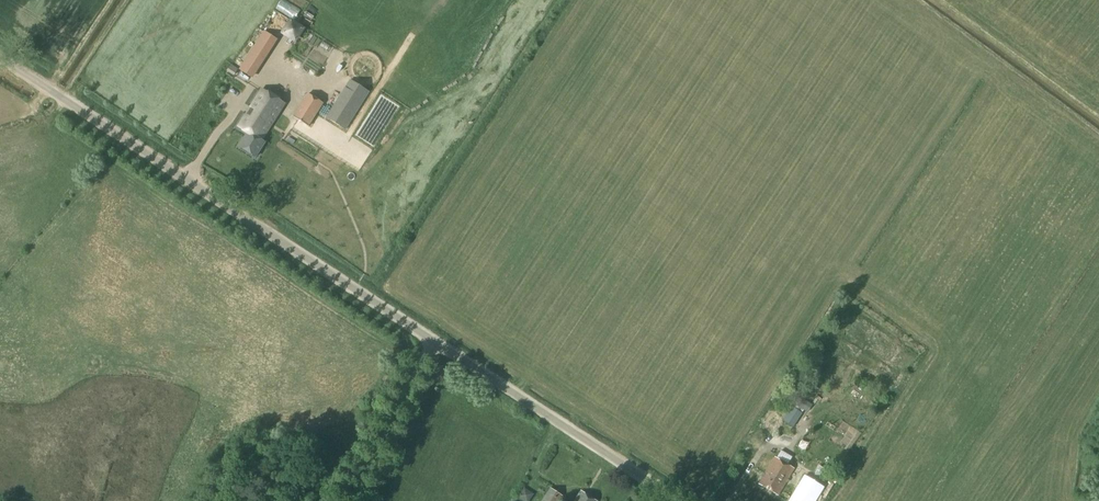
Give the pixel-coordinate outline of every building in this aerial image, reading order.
[(307,54),(311,48),(304,43),(300,49),(307,54)] [(370,64),(384,69),(387,60),(373,55),(370,64)] [(360,74),(366,77),(373,65),(367,61),(360,74)] [(242,64),(239,70),(253,79),(256,73),(242,64)] [(288,79),(293,71),(283,66),(279,74),(288,79)] [(366,79),(375,84),(383,71),(374,66),(366,79)] [(353,77),(329,116),(348,128),(372,89),(353,77)] [(307,100),(296,116),(310,125),(326,100),(309,90),(304,99),(307,100)] [(259,91),(237,124),(248,131),(238,145),(256,157),(266,140),(262,138),(283,106),(259,91)] [(802,398),(797,406),(807,413),(812,405),(802,398)] [(802,413),(792,407),(783,420),(793,427),(802,413)] [(778,495),(794,469),(776,458),(760,485),(778,495)] [(824,487),(804,475),(789,500),(816,500),(824,487)] [(534,494),(524,488),(517,498),(522,500),(530,500),(534,494)] [(563,496),(550,488),(542,500),(560,500),(563,496)] [(581,491),(575,500),(596,500),(581,491)]
